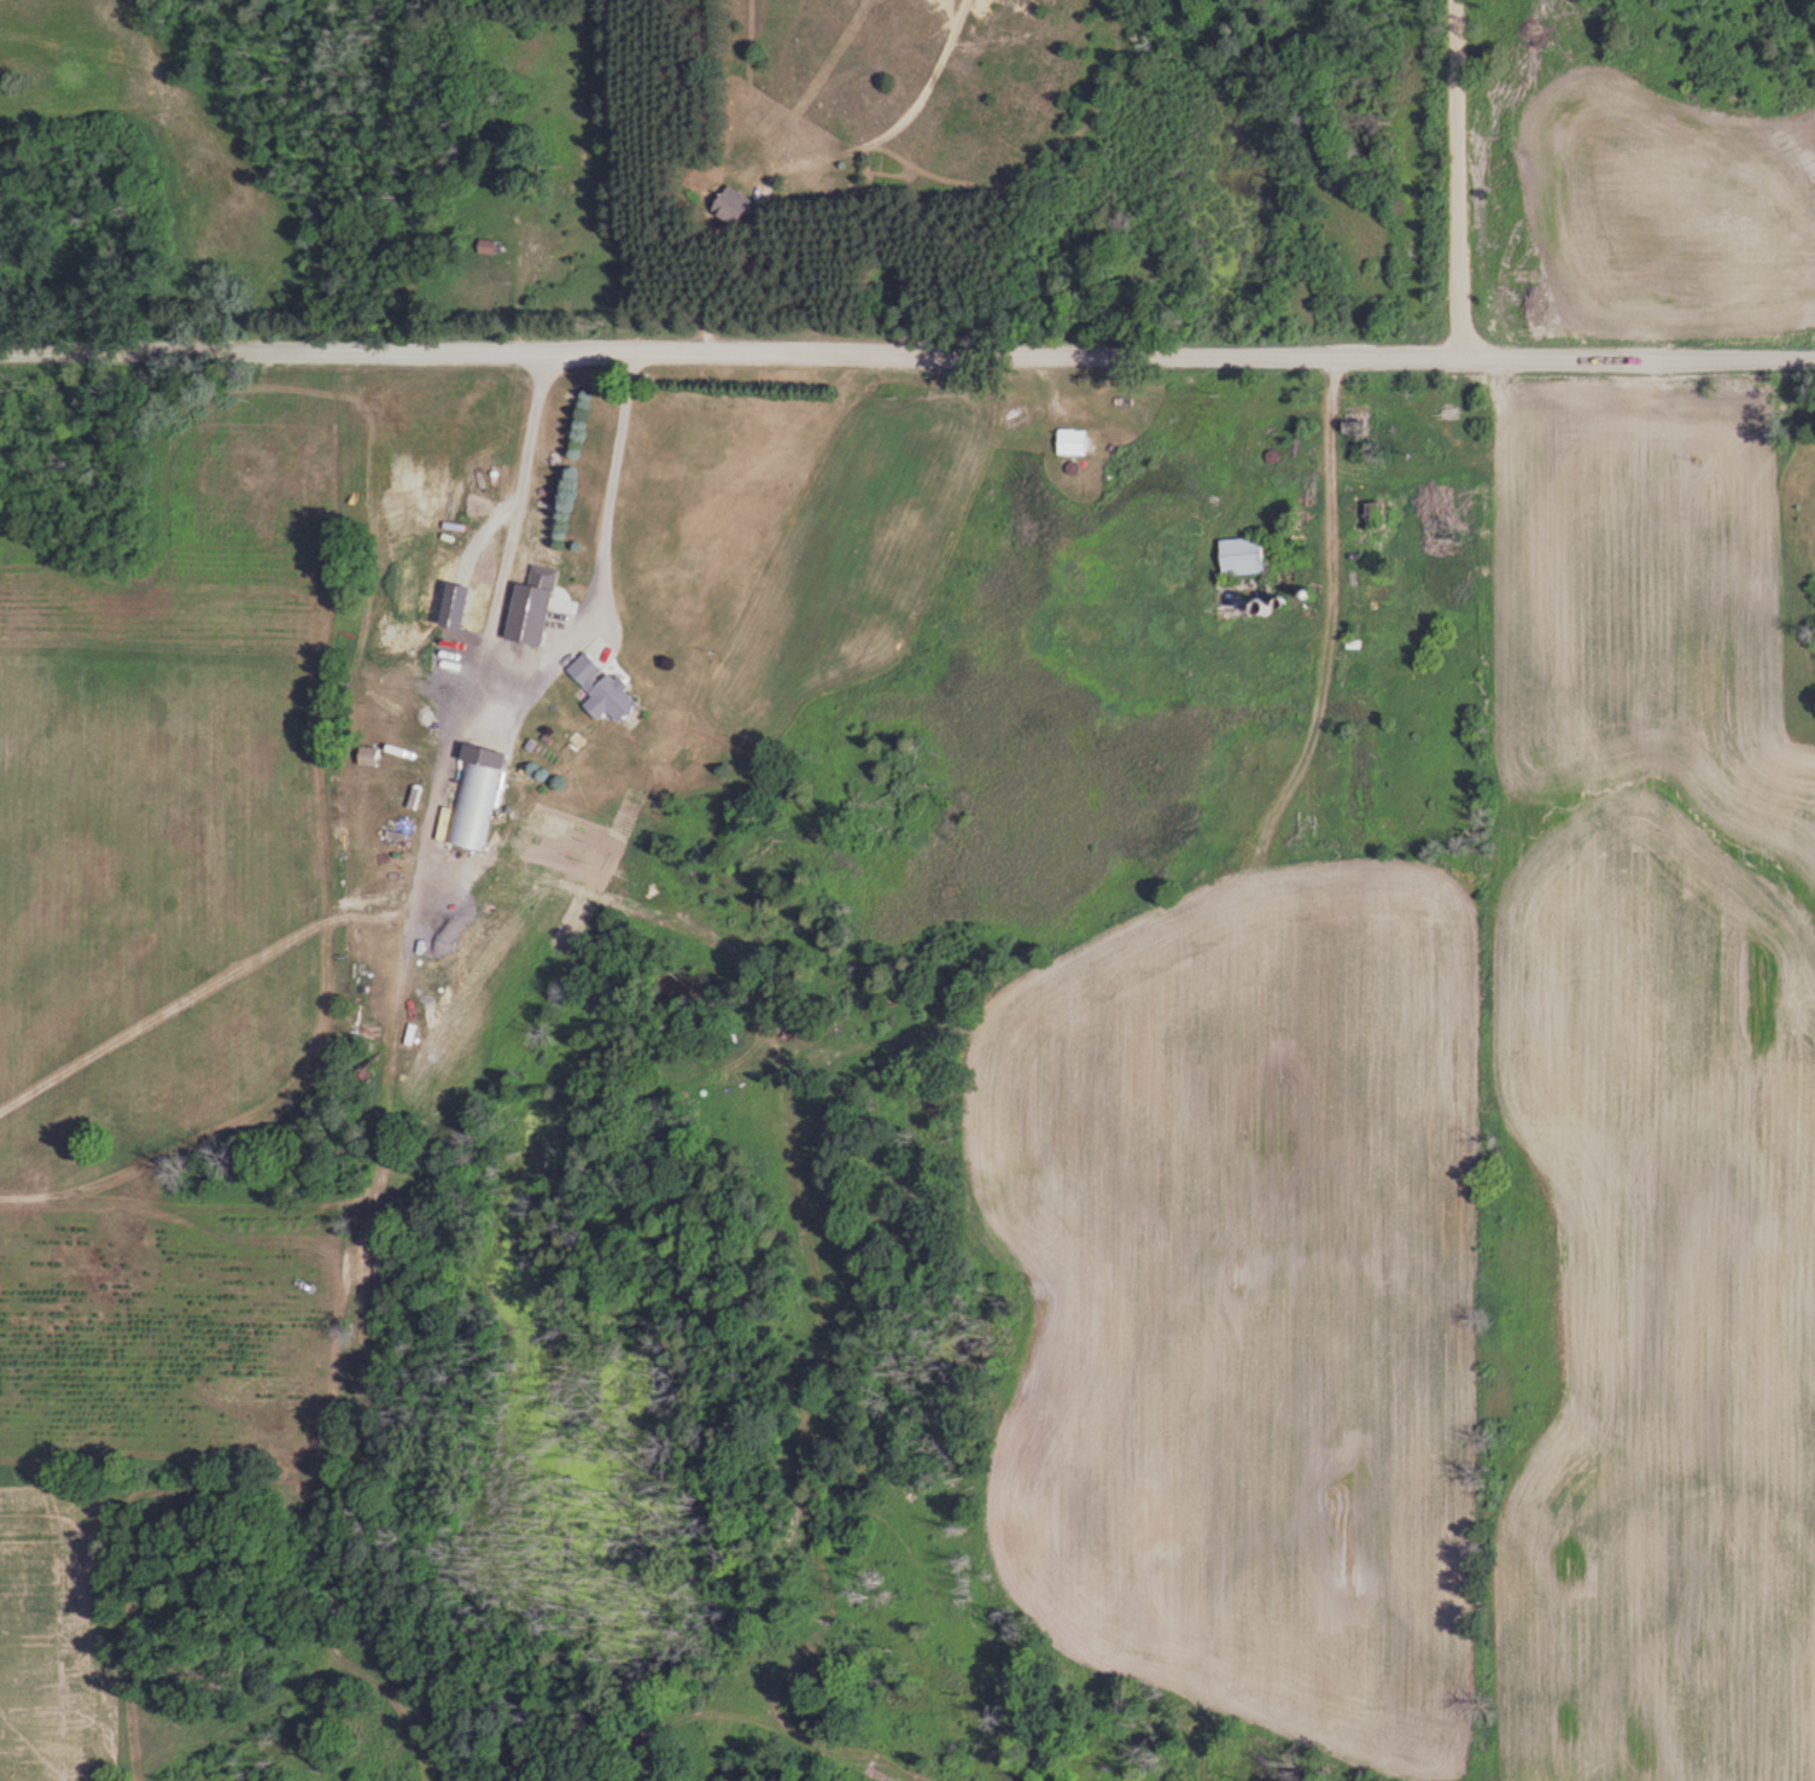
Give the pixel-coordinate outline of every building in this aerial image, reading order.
[(713,216),(739,225),(749,196),(723,186),(713,216)] [(479,253),(498,253),(497,239),(479,240),(479,253)] [(1057,456),(1086,456),(1086,429),(1057,429),(1057,456)] [(1219,539),(1222,576),(1265,574),(1263,537),(1219,539)] [(542,645),(524,640),(518,662),(536,667),(542,645)] [(567,668),(617,721),(636,703),(586,650),(567,668)] [(486,851),(502,766),(464,759),(448,843),(486,851)]
